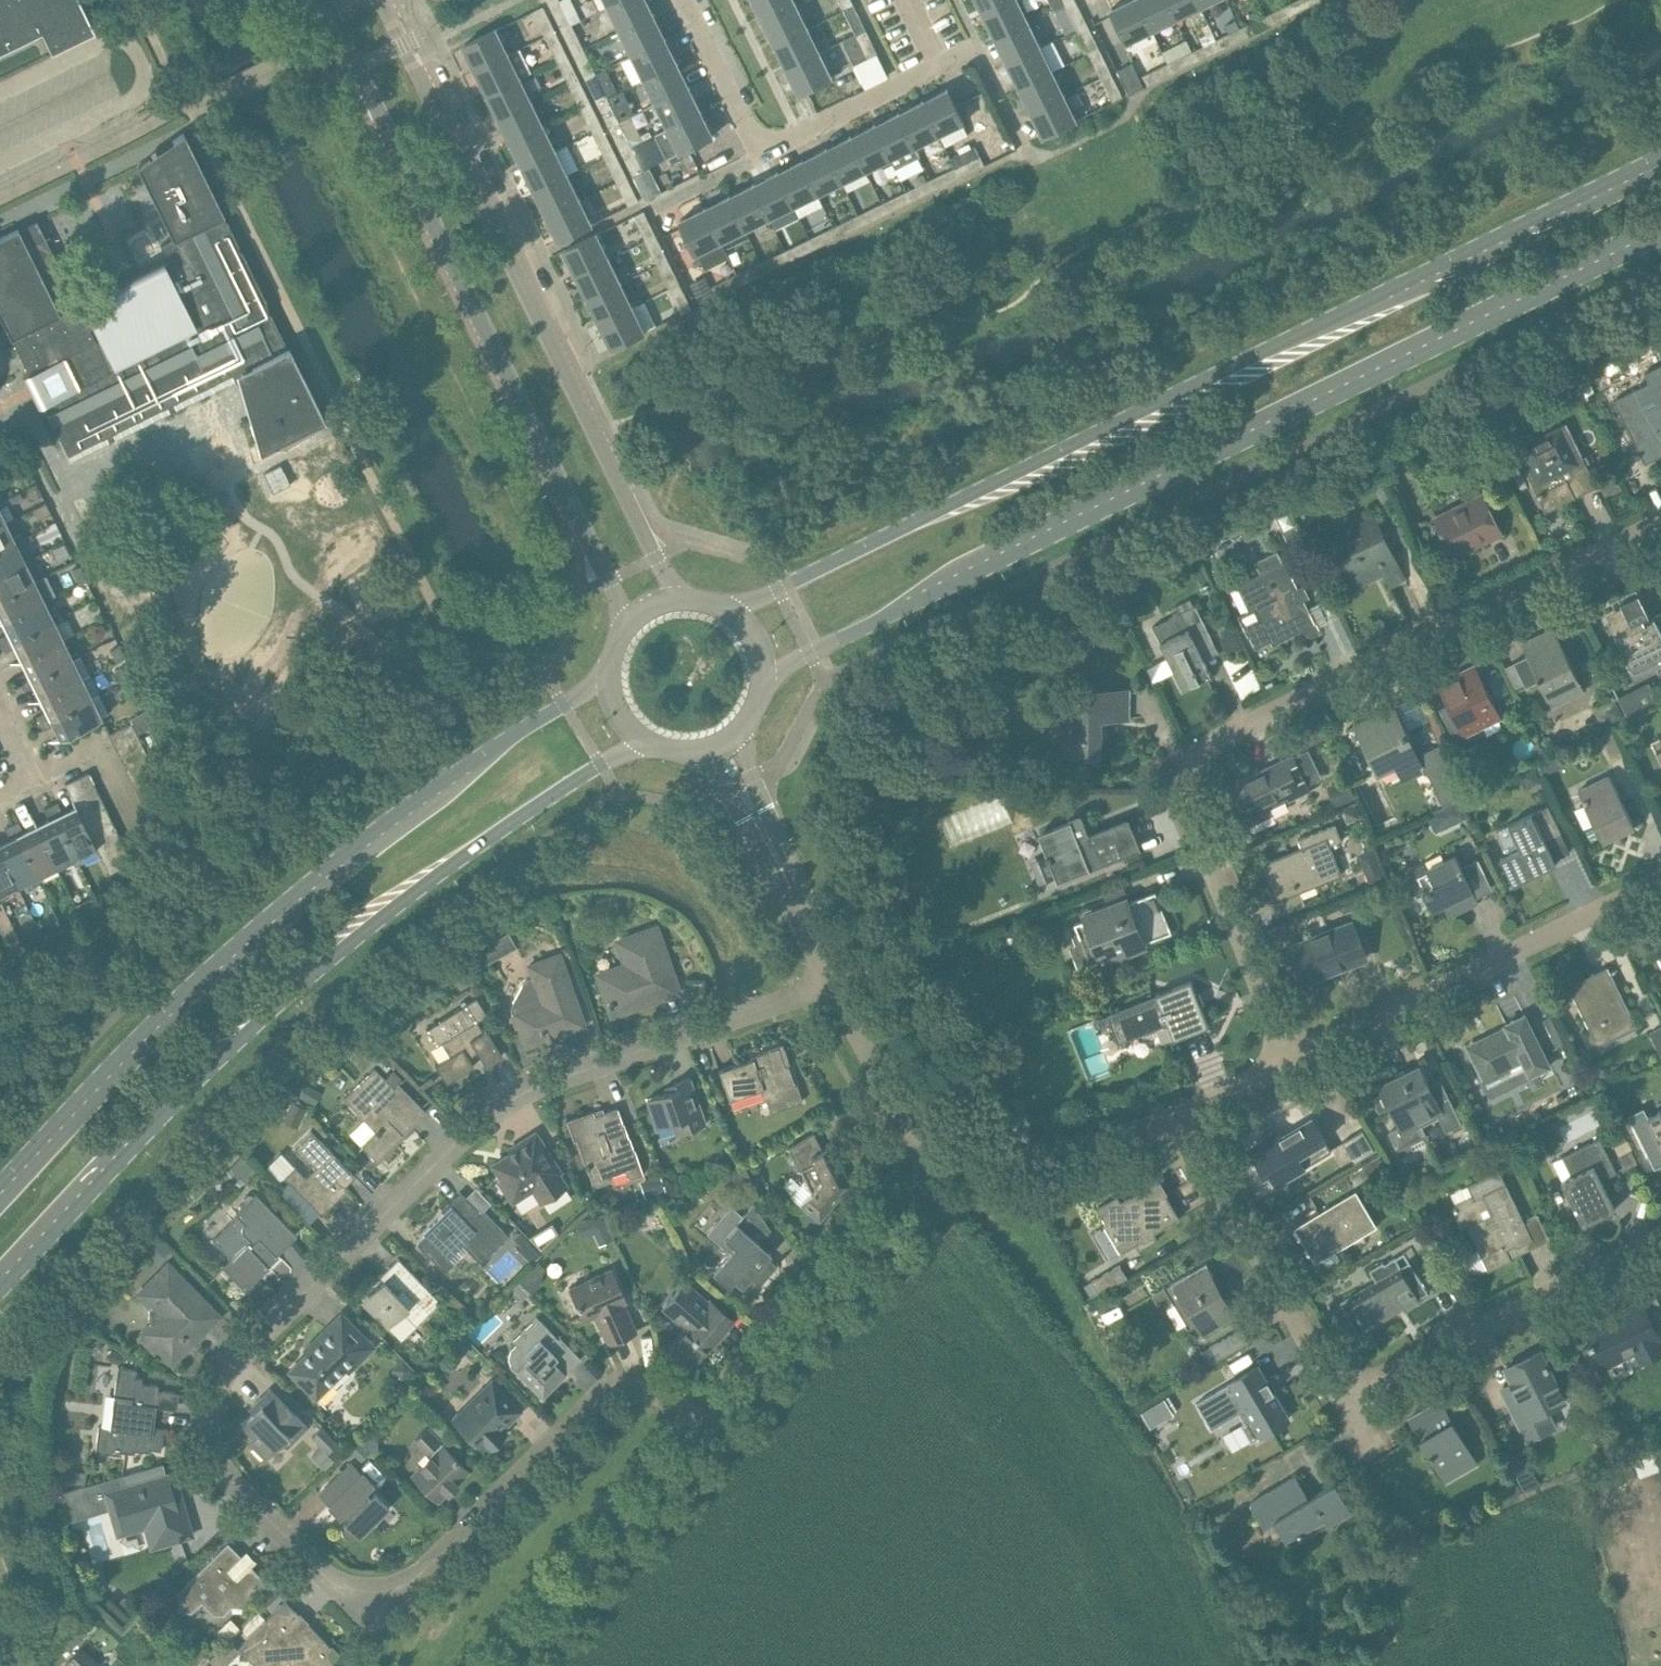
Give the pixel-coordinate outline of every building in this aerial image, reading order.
[(41,30),(51,50),(94,29),(79,0),(0,0),(0,50),(41,30)] [(550,4),(562,29),(572,24),(560,0),(559,0),(550,4)] [(608,6),(620,30),(654,13),(648,0),(620,0),(608,6)] [(795,0),(753,0),(763,20),(797,3),(795,0)] [(844,10),(854,5),(852,0),(840,0),(844,10)] [(1013,0),(977,0),(984,14),(1013,0)] [(995,39),(1030,22),(1019,0),(1013,0),(984,14),(995,39)] [(1152,30),(1137,0),(1128,0),(1111,8),(1127,43),(1152,30)] [(1176,19),(1167,0),(1137,0),(1152,30),(1176,19)] [(1201,7),(1197,0),(1167,0),(1176,19),(1178,18),(1201,7)] [(1294,13),(1318,1),(1318,0),(1296,0),(1289,3),(1294,13)] [(775,44),(809,27),(797,3),(763,20),(775,44)] [(1265,15),(1270,25),(1294,13),(1289,3),(1265,15)] [(546,35),(556,30),(543,5),(534,10),(546,35)] [(844,10),(827,18),(839,42),(843,40),(843,41),(866,29),(854,5),(844,10)] [(654,13),(620,30),(632,54),(666,38),(654,13)] [(1245,37),(1270,25),(1265,15),(1241,27),(1245,37)] [(1236,19),(1225,24),(1229,32),(1240,26),(1236,19)] [(995,39),(1007,63),(1042,47),(1030,22),(995,39)] [(562,29),(574,53),(584,48),(572,24),(562,29)] [(1088,24),(1078,29),(1090,53),(1099,48),(1088,24)] [(821,51),(809,27),(775,44),(787,68),(821,51)] [(1218,39),(1217,39),(1221,49),(1245,37),(1241,27),(1218,39)] [(499,28),(463,45),(475,70),(511,52),(499,28)] [(878,54),(866,29),(843,41),(855,65),(878,54)] [(558,59),(567,54),(556,30),(546,35),(558,59)] [(632,54),(644,79),(678,62),(666,38),(632,54)] [(1221,49),(1217,39),(1201,47),(1192,51),(1197,61),(1210,54),(1221,49)] [(1007,63),(1019,87),(1053,71),(1042,47),(1007,63)] [(586,77),(596,72),(584,48),(574,53),(586,77)] [(1090,53),(1101,77),(1111,72),(1099,48),(1090,53)] [(833,76),(821,51),(787,68),(799,93),(833,76)] [(1168,63),(1173,73),(1197,61),(1192,51),(1168,63)] [(511,52),(475,70),(487,94),(522,77),(511,52)] [(567,54),(558,59),(570,84),(579,79),(567,54)] [(678,62),(644,79),(656,103),(690,86),(678,62)] [(1144,86),(1132,63),(1118,70),(1129,94),(1144,86)] [(1149,84),(1173,73),(1168,63),(1144,75),(1149,84)] [(1053,71),(1019,87),(1031,111),(1065,95),(1053,71)] [(596,72),(586,77),(598,101),(608,96),(596,72)] [(1123,97),(1111,72),(1101,77),(1113,102),(1123,97)] [(534,101),(522,77),(487,94),(499,118),(534,101)] [(582,108),(591,103),(579,79),(570,84),(582,108)] [(655,133),(656,133),(702,110),(690,86),(656,103),(668,127),(655,133)] [(947,88),(923,100),(939,135),(964,122),(947,88)] [(1065,95),(1031,111),(1043,136),(1077,119),(1065,95)] [(610,126),(619,121),(608,96),(598,101),(610,126)] [(939,135),(923,100),(898,112),(920,156),(915,146),(939,135)] [(511,142),(546,125),(534,101),(499,118),(511,142)] [(593,132),(603,127),(591,103),(582,108),(593,132)] [(702,110),(656,133),(668,158),(714,135),(702,110)] [(920,156),(898,112),(874,124),(891,158),(896,168),(920,156)] [(619,121),(610,126),(622,150),(631,145),(619,121)] [(891,158),(874,124),(850,136),(867,170),(891,158)] [(557,150),(546,125),(511,142),(523,167),(557,150)] [(605,156),(615,151),(603,127),(593,132),(605,156)] [(29,374),(44,403),(43,404),(44,406),(68,454),(241,369),(246,387),(244,389),(249,395),(254,413),(249,415),(259,453),(325,420),(302,373),(300,374),(204,177),(205,177),(183,132),(173,140),(174,143),(156,152),(163,166),(149,173),(167,210),(161,213),(173,238),(161,245),(168,260),(78,304),(36,220),(0,237),(0,315),(29,374)] [(842,182),(867,170),(850,136),(826,148),(842,182)] [(631,145),(622,150),(634,175),(644,170),(631,145)] [(950,157),(960,177),(985,165),(975,145),(950,157)] [(801,160),(818,194),(842,182),(826,148),(801,160)] [(535,191),(569,174),(557,150),(523,167),(535,191)] [(627,176),(615,151),(605,156),(617,180),(627,176)] [(936,189),(960,177),(950,157),(955,167),(931,179),(936,189)] [(794,206),(818,194),(801,160),(777,172),(794,206)] [(665,190),(653,166),(634,176),(646,200),(665,190)] [(770,218),(794,206),(777,172),(753,184),(770,218)] [(547,215),(581,198),(569,174),(535,191),(547,215)] [(627,176),(617,180),(629,205),(639,200),(627,176)] [(936,189),(931,179),(907,191),(912,200),(936,189)] [(770,218),(753,184),(729,195),(745,230),(770,218)] [(912,200),(907,191),(882,202),(887,212),(912,200)] [(704,207),(721,241),(745,230),(729,195),(704,207)] [(593,223),(581,198),(547,215),(559,240),(593,223)] [(858,214),(863,224),(887,212),(882,202),(858,214)] [(704,207),(680,219),(697,254),(698,253),(705,269),(729,258),(721,241),(704,207)] [(644,210),(634,215),(646,240),(656,235),(644,210)] [(839,236),(863,224),(858,214),(834,226),(839,236)] [(810,238),(815,248),(839,236),(834,226),(810,238)] [(564,250),(576,274),(610,258),(598,233),(564,250)] [(658,264),(668,259),(656,235),(646,240),(658,264)] [(790,260),(815,248),(810,238),(786,250),(790,260)] [(766,272),(790,260),(786,250),(761,262),(766,272)] [(622,282),(610,258),(576,274),(588,299),(622,282)] [(680,284),(668,259),(658,264),(670,288),(680,284)] [(742,284),(766,272),(761,262),(737,274),(742,284)] [(742,284),(737,274),(713,286),(717,296),(742,284)] [(634,306),(622,282),(588,299),(600,323),(634,306)] [(692,308),(680,284),(670,288),(682,313),(692,308)] [(707,284),(694,290),(700,304),(714,297),(707,284)] [(646,331),(634,306),(600,323),(612,348),(646,331)] [(1615,400),(1617,406),(1645,462),(1658,456),(1657,454),(1658,453),(1660,451),(1660,378),(1615,400)] [(1597,485),(1567,423),(1520,446),(1542,491),(1537,493),(1539,497),(1544,495),(1550,507),(1545,510),(1546,511),(1575,496),(1573,492),(1580,488),(1582,493),(1597,485)] [(1477,439),(1469,442),(1475,457),(1483,454),(1477,439)] [(281,464),(264,473),(273,493),(291,484),(281,464)] [(1502,532),(1483,493),(1435,516),(1455,555),(1473,546),(1473,542),(1483,537),(1486,540),(1502,532)] [(1307,543),(1291,510),(1277,517),(1293,550),(1307,543)] [(1406,579),(1375,517),(1359,525),(1363,535),(1337,547),(1352,578),(1381,565),(1391,586),(1406,579)] [(0,525),(0,549),(22,538),(19,534),(13,537),(5,522),(0,525)] [(24,561),(17,546),(24,543),(22,538),(0,549),(0,573),(24,561)] [(1261,573),(1243,582),(1260,617),(1245,624),(1256,648),(1271,640),(1273,644),(1315,623),(1318,630),(1319,629),(1310,610),(1286,561),(1284,563),(1278,549),(1255,561),(1261,573)] [(34,581),(24,561),(0,573),(0,597),(34,581)] [(3,620),(44,600),(43,600),(56,594),(46,575),(34,581),(0,597),(0,613),(3,620)] [(1608,621),(1630,666),(1631,666),(1634,672),(1660,659),(1660,631),(1654,617),(1652,618),(1637,587),(1618,596),(1626,612),(1608,621)] [(1184,629),(1161,641),(1184,688),(1212,674),(1197,643),(1212,636),(1197,604),(1195,606),(1191,598),(1175,606),(1179,614),(1177,614),(1184,629)] [(3,620),(10,632),(0,637),(0,641),(2,644),(60,616),(58,612),(51,615),(44,600),(3,620)] [(60,616),(2,644),(5,651),(16,646),(22,659),(63,639),(55,624),(62,621),(60,616)] [(1242,647),(1231,625),(1217,632),(1227,654),(1242,647)] [(1545,646),(1528,655),(1538,674),(1548,695),(1564,687),(1569,697),(1584,689),(1563,647),(1554,628),(1539,635),(1545,646)] [(17,677),(21,684),(79,655),(77,651),(70,654),(63,639),(22,659),(29,671),(17,677)] [(116,647),(111,649),(116,661),(122,659),(124,657),(119,646),(116,647)] [(90,674),(80,655),(79,655),(21,684),(24,690),(35,685),(41,698),(90,674)] [(1439,705),(1453,732),(1462,728),(1464,733),(1499,716),(1475,666),(1440,683),(1448,700),(1439,705)] [(36,716),(40,723),(99,694),(90,674),(41,698),(48,711),(36,716)] [(1622,696),(1631,709),(1652,694),(1643,681),(1622,696)] [(1130,691),(1067,690),(1066,752),(1098,753),(1099,712),(1106,712),(1106,717),(1129,717),(1130,691)] [(109,713),(99,694),(40,723),(43,730),(54,724),(61,737),(101,718),(101,717),(109,713)] [(1609,714),(1612,722),(1624,716),(1618,703),(1612,707),(1609,714)] [(1371,717),(1357,724),(1366,744),(1379,770),(1396,762),(1403,777),(1423,768),(1425,767),(1428,773),(1444,805),(1456,800),(1463,796),(1466,795),(1463,789),(1440,743),(1426,750),(1417,754),(1407,734),(1397,714),(1393,706),(1371,717)] [(108,734),(114,746),(138,734),(132,722),(108,734)] [(138,734),(114,746),(120,757),(143,745),(138,734)] [(125,768),(149,756),(143,745),(120,757),(125,768)] [(1537,763),(1541,771),(1564,760),(1560,752),(1537,763)] [(1231,785),(1246,815),(1252,827),(1274,816),(1269,804),(1283,797),(1285,800),(1310,788),(1303,774),(1294,755),(1231,785)] [(131,779),(154,768),(149,756),(125,768),(131,779)] [(154,768),(131,779),(136,790),(160,779),(154,768)] [(1521,774),(1527,787),(1540,781),(1534,768),(1521,774)] [(65,783),(71,795),(94,783),(88,771),(65,783)] [(1635,825),(1610,774),(1578,789),(1597,827),(1600,834),(1603,840),(1635,825)] [(1356,796),(1347,777),(1327,786),(1335,805),(1356,796)] [(76,806),(99,794),(94,783),(71,795),(76,806)] [(81,817),(105,805),(99,794),(76,806),(81,817)] [(1010,821),(999,795),(942,816),(953,843),(1010,821)] [(1441,807),(1427,814),(1436,832),(1465,818),(1456,800),(1444,805),(1441,807)] [(87,828),(81,817),(76,806),(63,813),(57,802),(51,805),(80,864),(85,862),(81,855),(96,848),(94,842),(92,839),(87,828)] [(49,820),(37,826),(57,867),(72,860),(75,867),(80,864),(51,805),(44,809),(49,820)] [(87,828),(110,817),(105,805),(81,817),(87,828)] [(1355,805),(1344,809),(1348,822),(1360,817),(1355,805)] [(1519,848),(1501,857),(1514,884),(1551,866),(1557,863),(1556,862),(1550,865),(1550,863),(1543,850),(1549,847),(1545,840),(1562,832),(1549,805),(1532,813),(1531,812),(1507,824),(1519,848)] [(92,839),(116,828),(110,817),(87,828),(92,839)] [(1139,846),(1128,820),(1079,840),(1071,821),(1042,833),(1060,878),(1139,846)] [(12,824),(40,883),(45,881),(42,874),(57,867),(37,826),(24,832),(18,821),(12,824)] [(1341,839),(1335,823),(1299,838),(1302,848),(1262,863),(1277,900),(1342,874),(1330,844),(1341,839)] [(0,844),(0,850),(18,886),(33,879),(36,885),(40,883),(12,824),(5,828),(10,839),(0,844)] [(1587,831),(1590,839),(1600,834),(1597,827),(1587,831)] [(121,839),(116,828),(92,839),(94,842),(98,851),(121,839)] [(103,862),(127,850),(121,839),(98,851),(103,862)] [(1,902),(6,900),(2,893),(18,886),(0,850),(0,900),(1,902)] [(1479,902),(1455,854),(1428,867),(1425,862),(1407,871),(1418,893),(1423,891),(1432,910),(1444,904),(1450,916),(1479,902)] [(1365,870),(1370,883),(1386,876),(1378,858),(1371,861),(1365,870)] [(1128,895),(1122,881),(1102,889),(1108,903),(1128,895)] [(1172,931),(1156,891),(1076,923),(1092,963),(1172,931)] [(1360,905),(1355,894),(1339,901),(1344,912),(1360,905)] [(1366,955),(1353,921),(1294,944),(1309,981),(1345,966),(1344,964),(1366,955)] [(51,926),(41,931),(45,940),(55,934),(51,926)] [(678,991),(656,928),(618,941),(626,965),(598,974),(612,1014),(678,991)] [(482,946),(470,953),(478,968),(490,961),(482,946)] [(955,965),(971,959),(966,947),(950,953),(955,965)] [(584,1024),(560,954),(530,964),(535,976),(528,978),(530,981),(524,984),(514,1000),(512,1007),(514,1013),(513,1013),(518,1026),(520,1025),(527,1043),(584,1024)] [(1636,1022),(1611,972),(1572,991),(1597,1042),(1636,1022)] [(1209,1024),(1192,979),(1156,993),(1157,995),(1111,1013),(1121,1038),(1167,1020),(1174,1038),(1209,1024)] [(409,1001),(417,1011),(427,1004),(420,993),(409,1001)] [(477,996),(427,1028),(437,1045),(442,1042),(450,1055),(436,1064),(447,1082),(474,1065),(469,1056),(478,1051),(486,1065),(503,1054),(487,1028),(483,1030),(477,1020),(488,1013),(477,996)] [(1508,1029),(1469,1048),(1479,1067),(1483,1077),(1491,1092),(1535,1071),(1536,1073),(1550,1065),(1549,1064),(1535,1034),(1525,1014),(1506,1024),(1508,1029)] [(1650,1032),(1660,1054),(1660,1026),(1650,1032)] [(786,1064),(780,1045),(751,1055),(752,1057),(719,1069),(730,1100),(763,1088),(771,1112),(803,1100),(797,1083),(795,1083),(788,1063),(786,1064)] [(1085,1053),(1085,1075),(1108,1075),(1108,1053),(1085,1053)] [(1372,1097),(1378,1111),(1390,1105),(1401,1126),(1389,1131),(1401,1157),(1430,1143),(1420,1122),(1438,1114),(1447,1131),(1462,1123),(1441,1080),(1429,1085),(1420,1066),(1381,1085),(1384,1091),(1372,1097)] [(395,1087),(375,1067),(344,1098),(375,1130),(361,1143),(377,1159),(426,1110),(399,1083),(395,1087)] [(706,1123),(690,1076),(675,1081),(677,1088),(647,1098),(657,1128),(673,1122),(677,1133),(706,1123)] [(299,1097),(310,1103),(318,1090),(306,1083),(299,1097)] [(284,1115),(300,1123),(308,1109),(291,1101),(284,1115)] [(623,1122),(618,1106),(595,1114),(593,1110),(567,1119),(574,1140),(577,1139),(588,1170),(589,1170),(593,1181),(595,1180),(598,1183),(611,1179),(612,1174),(625,1169),(627,1174),(633,1177),(644,1173),(635,1147),(634,1148),(630,1135),(629,1136),(624,1122),(623,1122)] [(1631,1117),(1655,1167),(1660,1164),(1660,1109),(1647,1116),(1645,1111),(1631,1117)] [(1332,1150),(1313,1118),(1282,1136),(1280,1131),(1251,1149),(1265,1174),(1270,1171),(1277,1183),(1332,1150)] [(1620,1126),(1607,1132),(1613,1146),(1626,1140),(1620,1126)] [(1375,1150),(1363,1129),(1343,1141),(1355,1162),(1375,1150)] [(355,1174),(311,1130),(294,1147),(314,1167),(306,1176),(295,1165),(284,1176),(321,1214),(342,1194),(338,1191),(355,1174)] [(805,1179),(791,1195),(820,1220),(849,1186),(843,1181),(847,1176),(832,1145),(823,1149),(814,1131),(789,1146),(805,1179)] [(514,1200),(533,1188),(542,1201),(567,1185),(558,1172),(560,1170),(536,1132),(511,1148),(513,1151),(494,1163),(504,1179),(501,1180),(514,1200)] [(1616,1171),(1599,1137),(1570,1152),(1562,1155),(1572,1174),(1562,1179),(1584,1223),(1615,1208),(1601,1179),(1616,1171)] [(724,1169),(733,1156),(723,1149),(714,1162),(724,1169)] [(1632,1150),(1618,1156),(1624,1168),(1637,1162),(1632,1150)] [(227,1170),(241,1184),(255,1170),(241,1156),(227,1170)] [(752,1177),(759,1173),(761,1164),(757,1158),(745,1165),(747,1170),(752,1177)] [(727,1175),(740,1186),(748,1176),(735,1166),(727,1175)] [(1505,1180),(1499,1169),(1468,1184),(1472,1193),(1456,1201),(1458,1205),(1454,1207),(1462,1225),(1466,1223),(1489,1270),(1512,1258),(1507,1248),(1515,1244),(1516,1246),(1533,1238),(1505,1180)] [(666,1190),(660,1173),(644,1179),(650,1196),(666,1190)] [(1180,1217),(1158,1180),(1102,1213),(1124,1250),(1180,1217)] [(1376,1225),(1355,1191),(1296,1226),(1317,1260),(1376,1225)] [(296,1232),(257,1192),(236,1212),(238,1214),(213,1238),(231,1257),(223,1265),(246,1289),(269,1265),(266,1262),(296,1232)] [(481,1212),(463,1193),(424,1232),(425,1233),(417,1243),(445,1271),(454,1262),(449,1257),(463,1243),(481,1261),(509,1234),(484,1209),(481,1212)] [(771,1228),(754,1203),(743,1215),(731,1205),(707,1233),(729,1252),(714,1270),(730,1284),(734,1279),(743,1287),(752,1277),(760,1285),(778,1264),(756,1245),(771,1228)] [(601,1214),(585,1220),(590,1234),(593,1233),(599,1245),(613,1239),(601,1214)] [(541,1252),(520,1230),(512,1237),(519,1244),(517,1247),(531,1262),(541,1252)] [(147,1251),(154,1259),(167,1246),(159,1238),(147,1251)] [(441,1300),(398,1257),(388,1267),(402,1281),(394,1289),(385,1280),(364,1300),(402,1339),(441,1300)] [(1401,1267),(1396,1257),(1385,1263),(1384,1261),(1370,1269),(1377,1281),(1348,1297),(1341,1302),(1359,1333),(1366,1329),(1404,1306),(1406,1310),(1421,1301),(1419,1297),(1428,1292),(1410,1261),(1401,1267)] [(537,1259),(518,1279),(530,1291),(531,1293),(538,1286),(544,1267),(537,1259)] [(1214,1274),(1207,1262),(1153,1294),(1162,1311),(1182,1299),(1204,1337),(1239,1317),(1228,1299),(1225,1300),(1211,1276),(1214,1274)] [(219,1315),(169,1264),(140,1292),(152,1305),(149,1308),(149,1320),(152,1323),(140,1335),(152,1348),(157,1344),(173,1361),(192,1342),(186,1336),(194,1329),(196,1332),(202,1331),(219,1315)] [(1093,1280),(1100,1292),(1127,1277),(1120,1264),(1093,1280)] [(1453,1275),(1447,1265),(1436,1271),(1442,1282),(1453,1275)] [(626,1300),(612,1268),(570,1287),(584,1319),(596,1314),(609,1342),(637,1330),(624,1301),(626,1300)] [(518,1279),(508,1288),(517,1297),(524,1297),(530,1291),(518,1279)] [(708,1302),(685,1282),(664,1306),(687,1326),(669,1347),(692,1367),(733,1320),(710,1300),(708,1302)] [(1095,1303),(1100,1312),(1117,1302),(1112,1294),(1095,1303)] [(1593,1367),(1604,1362),(1605,1365),(1636,1350),(1644,1366),(1660,1358),(1660,1348),(1657,1340),(1660,1339),(1642,1301),(1640,1303),(1641,1306),(1618,1317),(1617,1314),(1587,1328),(1593,1340),(1585,1344),(1586,1346),(1584,1347),(1583,1345),(1581,1346),(1593,1371),(1595,1370),(1593,1367)] [(374,1345),(342,1313),(304,1350),(307,1353),(290,1370),(316,1396),(331,1381),(336,1386),(351,1372),(349,1370),(374,1345)] [(567,1346),(537,1316),(513,1339),(517,1343),(511,1349),(508,1356),(511,1363),(530,1383),(534,1379),(546,1392),(567,1372),(554,1360),(567,1346)] [(450,1348),(458,1355),(467,1345),(460,1338),(450,1348)] [(107,1355),(111,1361),(118,1362),(124,1357),(117,1348),(107,1355)] [(1564,1399),(1540,1350),(1506,1367),(1521,1398),(1509,1404),(1526,1439),(1554,1425),(1545,1409),(1564,1399)] [(394,1368),(402,1377),(412,1369),(403,1359),(394,1368)] [(136,1368),(118,1365),(115,1395),(111,1394),(107,1426),(99,1425),(96,1451),(121,1454),(121,1451),(135,1452),(135,1449),(151,1451),(151,1448),(161,1449),(164,1428),(153,1426),(149,1420),(150,1405),(156,1406),(159,1385),(142,1383),(143,1377),(135,1376),(136,1368)] [(1267,1382),(1258,1366),(1239,1377),(1197,1402),(1212,1428),(1239,1412),(1245,1421),(1242,1423),(1256,1448),(1267,1441),(1262,1434),(1289,1418),(1273,1391),(1270,1393),(1265,1384),(1267,1382)] [(521,1410),(492,1380),(453,1418),(482,1448),(485,1446),(488,1450),(507,1431),(501,1425),(507,1419),(509,1421),(521,1410)] [(308,1425),(270,1387),(256,1401),(261,1406),(242,1424),(253,1435),(249,1440),(266,1457),(282,1442),(287,1446),(308,1425)] [(1151,1426),(1174,1413),(1165,1397),(1142,1411),(1151,1426)] [(1470,1449),(1441,1399),(1419,1412),(1422,1418),(1413,1423),(1439,1467),(1470,1449)] [(344,1449),(323,1426),(312,1436),(320,1445),(311,1454),(324,1468),(344,1449)] [(468,1469),(427,1427),(415,1439),(432,1456),(413,1475),(437,1500),(468,1469)] [(349,1449),(359,1458),(367,1449),(357,1440),(349,1449)] [(1657,1457),(1652,1442),(1621,1454),(1626,1467),(1657,1457)] [(1524,1449),(1507,1456),(1524,1490),(1540,1482),(1524,1449)] [(362,1472),(352,1461),(320,1493),(330,1504),(328,1505),(345,1522),(345,1523),(344,1524),(343,1526),(343,1528),(343,1530),(343,1531),(344,1533),(345,1534),(346,1535),(348,1536),(349,1536),(351,1537),(353,1536),(355,1536),(356,1535),(357,1534),(363,1529),(364,1530),(384,1511),(382,1509),(387,1505),(382,1500),(384,1499),(376,1491),(379,1487),(363,1471),(362,1472)] [(1512,1473),(1500,1479),(1509,1498),(1522,1491),(1512,1473)] [(173,1497),(167,1475),(107,1492),(118,1532),(145,1525),(151,1546),(192,1534),(186,1512),(185,1511),(185,1510),(184,1509),(182,1508),(181,1508),(180,1508),(171,1510),(168,1499),(173,1497)] [(1309,1497),(1296,1475),(1251,1502),(1264,1524),(1275,1518),(1290,1545),(1352,1509),(1336,1481),(1309,1497)] [(96,1504),(90,1485),(62,1493),(65,1502),(68,1512),(96,1504)] [(243,1556),(228,1541),(171,1597),(184,1611),(192,1611),(202,1601),(214,1613),(224,1613),(232,1605),(244,1605),(267,1582),(253,1568),(247,1568),(239,1560),(243,1556)] [(286,1600),(238,1647),(257,1665),(281,1665),(289,1658),(296,1665),(323,1665),(316,1659),(331,1645),(308,1622),(305,1625),(295,1616),(298,1613),(286,1600)] [(231,1617),(218,1630),(227,1639),(240,1627),(231,1617)] [(80,1647),(64,1665),(102,1665),(80,1647)]
